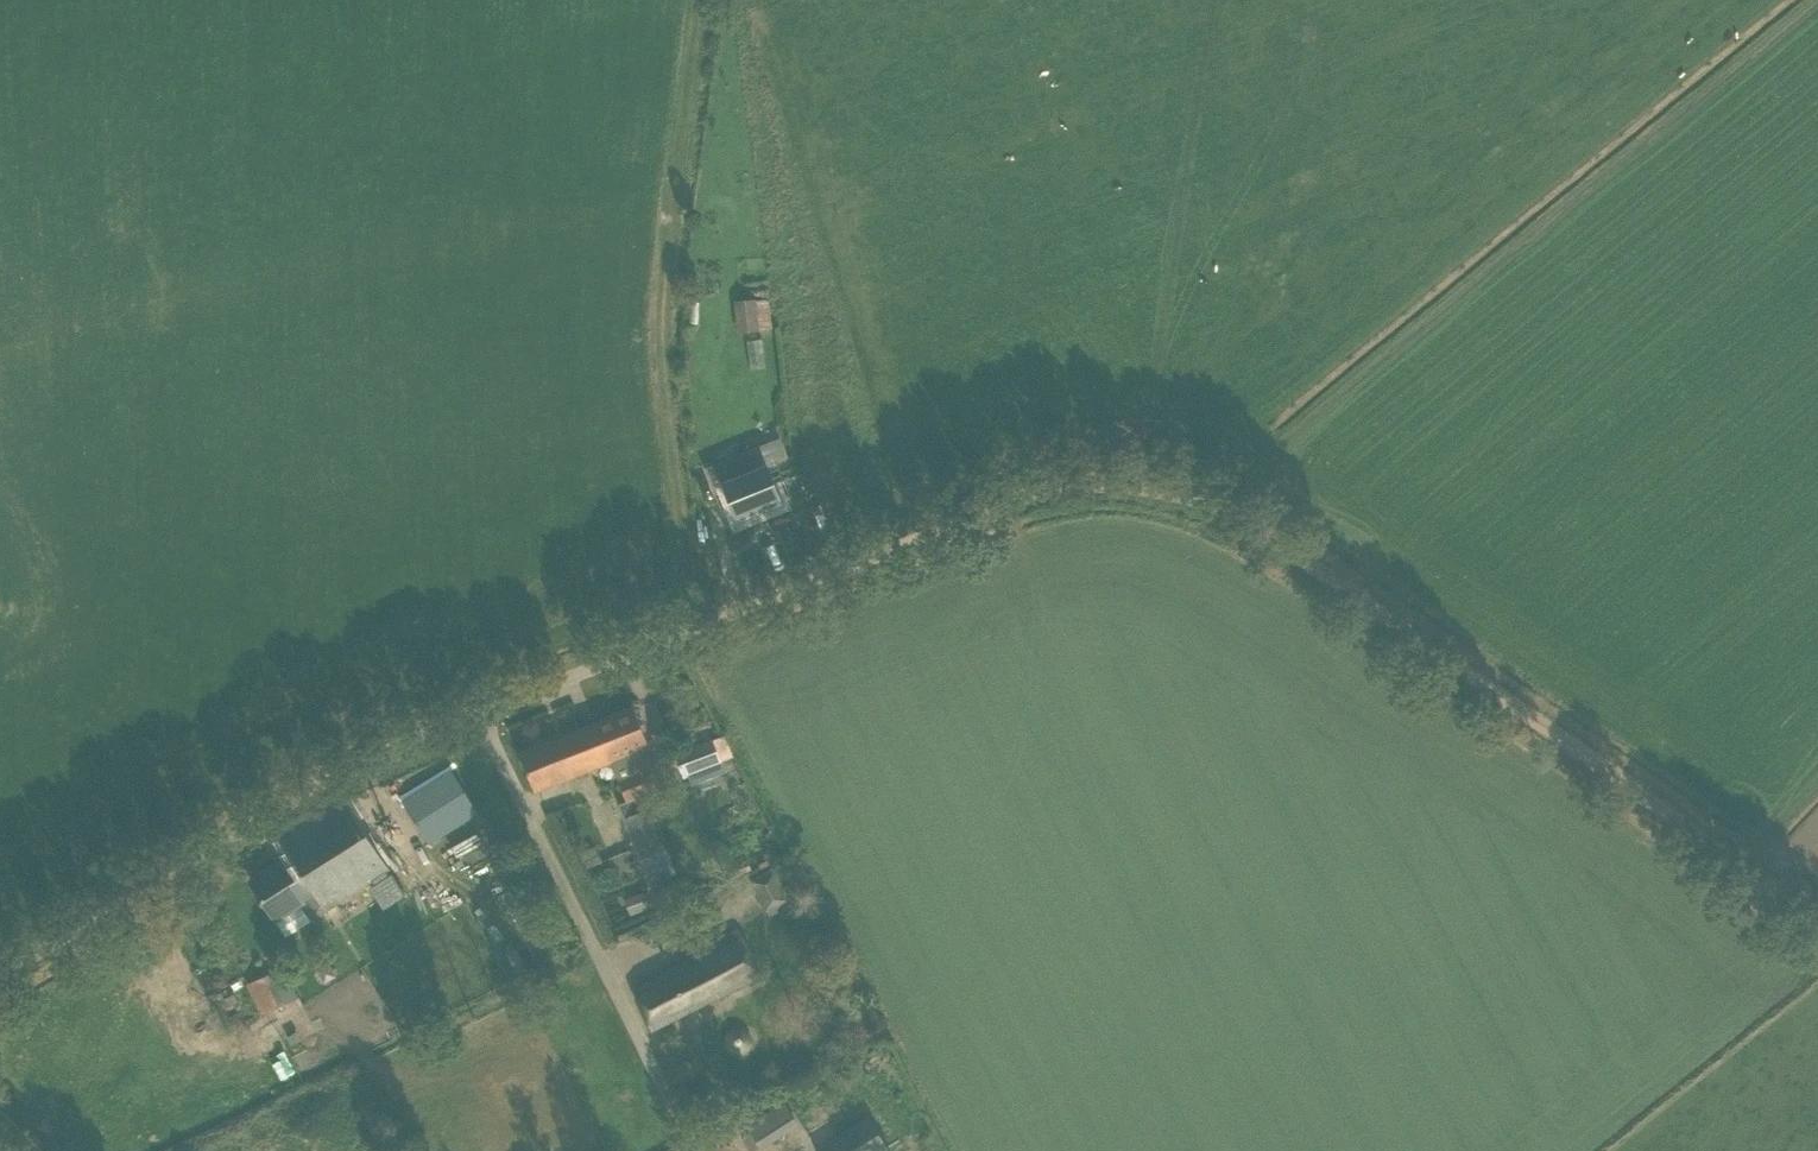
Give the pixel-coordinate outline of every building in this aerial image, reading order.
[(743,300),(734,301),(738,331),(762,329),(771,328),(768,299),(758,300),(758,299),(743,300)] [(759,447),(707,469),(715,488),(723,484),(728,497),(737,519),(781,501),(772,479),(766,464),(759,447)] [(610,762),(627,801),(646,793),(656,789),(649,770),(653,761),(647,747),(649,746),(634,707),(595,723),(610,762)] [(610,762),(595,723),(519,752),(535,791),(610,762)] [(723,735),(711,740),(720,762),(732,757),(723,735)] [(682,779),(721,763),(720,762),(711,740),(673,755),(682,779)] [(252,883),(286,936),(390,870),(344,798),(280,839),(291,858),(252,883)] [(623,818),(640,859),(642,859),(651,881),(676,871),(667,850),(669,849),(652,807),(623,818)] [(602,862),(595,846),(581,852),(588,868),(602,862)] [(754,882),(769,915),(789,906),(774,873),(754,882)] [(624,899),(631,916),(650,908),(644,892),(624,899)] [(693,963),(634,989),(652,1030),(764,980),(741,928),(689,954),(693,963)] [(284,1003),(269,973),(248,983),(262,1013),(284,1003)] [(765,1113),(746,1126),(761,1149),(780,1137),(765,1113)] [(815,1150),(816,1150),(888,1150),(889,1150),(868,1115),(815,1150)]
